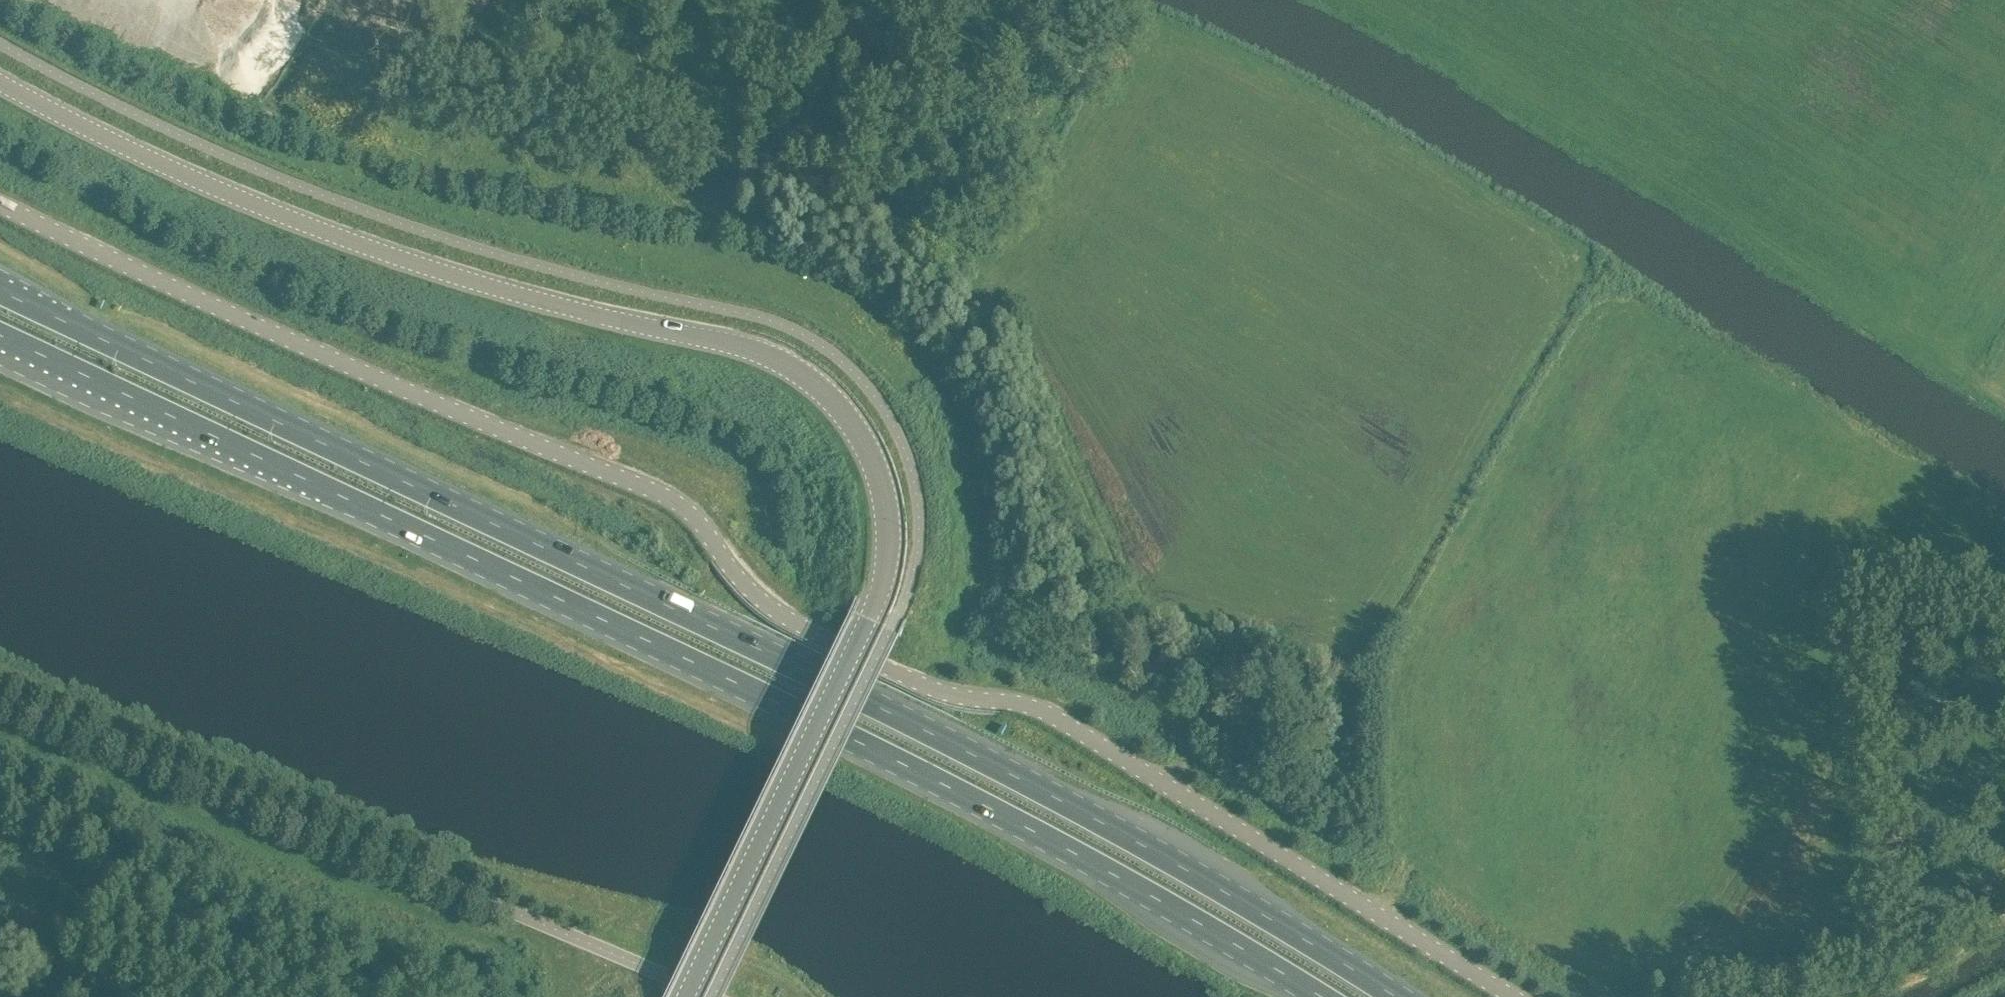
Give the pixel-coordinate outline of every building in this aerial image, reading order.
[(1241,749),(1238,756),(1245,759),(1248,752),(1241,749)]
